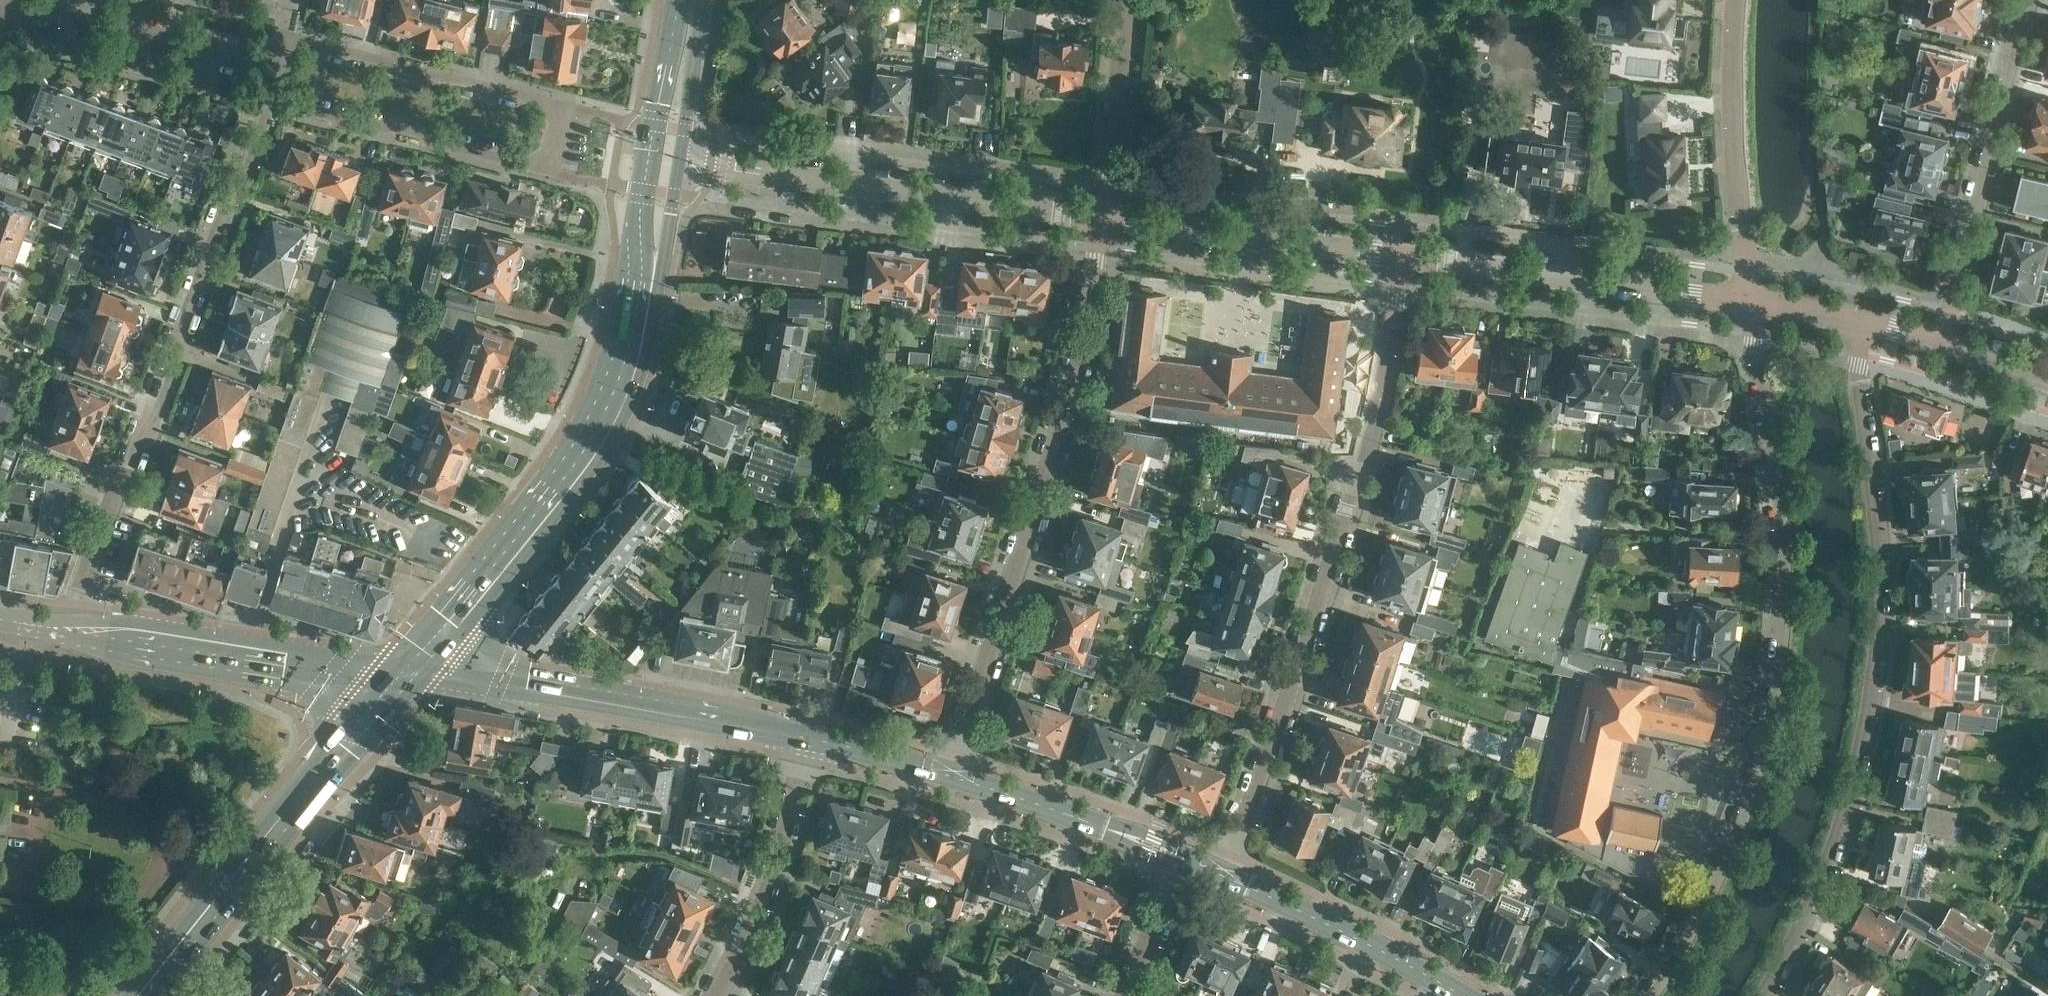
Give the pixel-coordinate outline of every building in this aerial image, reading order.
[(319,9),(344,15),(348,0),(321,0),(319,9)] [(344,15),(368,21),(371,12),(374,13),(377,0),(348,0),(344,15)] [(414,33),(423,0),(394,0),(387,26),(414,33)] [(413,34),(438,41),(438,39),(448,1),(446,0),(423,0),(414,33),(413,34)] [(448,1),(438,39),(466,46),(477,3),(464,0),(448,0),(448,1)] [(524,10),(536,12),(567,17),(569,5),(576,7),(576,6),(589,8),(590,0),(537,0),(534,0),(524,0),(524,1),(519,0),(490,0),(489,4),(524,10)] [(759,22),(769,36),(768,38),(781,55),(818,27),(815,22),(812,24),(794,0),(788,0),(759,22)] [(851,14),(863,5),(863,0),(836,0),(835,13),(851,14)] [(1628,40),(1663,45),(1664,40),(1673,41),(1677,16),(1671,15),(1672,8),(1663,7),(1664,0),(1634,0),(1634,4),(1633,4),(1628,40)] [(1964,0),(1935,0),(1932,9),(1931,9),(1928,21),(1973,32),(1976,21),(1979,22),(1983,5),(1964,0)] [(1006,3),(1004,33),(1016,34),(1016,30),(1034,31),(1033,47),(1040,48),(1038,77),(1046,78),(1046,81),(1072,84),(1072,80),(1081,80),(1082,64),(1086,65),(1088,42),(1056,40),(1057,31),(1036,28),(1038,6),(1006,3)] [(509,35),(519,37),(524,10),(489,4),(485,31),(509,35)] [(587,20),(567,17),(536,12),(529,55),(533,56),(531,67),(533,70),(554,73),(556,75),(574,78),(579,43),(583,44),(587,20)] [(1598,13),(1595,31),(1607,33),(1610,14),(1608,14),(1608,17),(1599,15),(1599,13),(1598,13)] [(1924,23),(1911,20),(1909,29),(1922,32),(1924,23)] [(825,45),(791,71),(804,89),(807,88),(817,102),(817,100),(829,92),(834,93),(839,89),(839,84),(853,74),(838,53),(844,49),(851,59),(862,51),(846,30),(840,23),(820,37),(825,45)] [(1901,27),(1898,40),(1919,45),(1922,32),(1909,29),(1901,27)] [(509,35),(485,31),(481,49),(506,53),(509,35)] [(915,44),(913,56),(924,57),(925,54),(935,55),(937,42),(927,40),(926,45),(915,44)] [(1923,45),(1917,72),(1963,84),(1969,56),(1960,54),(1961,51),(1952,49),(1951,51),(1923,45)] [(937,59),(935,71),(932,71),(927,114),(957,117),(958,108),(973,110),(974,96),(983,97),(987,68),(972,66),(971,76),(954,74),(955,61),(937,59)] [(1610,61),(1603,60),(1601,76),(1608,77),(1610,61)] [(877,61),(871,107),(888,109),(887,113),(905,115),(907,98),(913,98),(914,88),(908,88),(911,65),(877,61)] [(1251,138),(1254,117),(1275,120),(1281,77),(1281,71),(1265,69),(1264,79),(1263,79),(1259,110),(1235,107),(1236,99),(1215,96),(1214,104),(1194,101),(1190,130),(1214,133),(1214,138),(1225,140),(1226,135),(1251,138)] [(1963,84),(1917,72),(1908,108),(1932,114),(1934,105),(1938,105),(1937,108),(1946,111),(1947,108),(1956,111),(1963,84)] [(19,117),(46,127),(61,84),(34,75),(19,117)] [(1275,120),(1274,127),(1294,130),(1301,80),(1281,77),(1275,120)] [(61,84),(46,127),(71,136),(86,93),(61,84)] [(86,93),(71,136),(97,145),(112,102),(86,93)] [(1640,94),(1641,117),(1665,116),(1664,93),(1640,94)] [(2036,123),(2047,126),(2047,98),(2042,97),(2036,123)] [(1886,99),(1884,107),(1901,111),(1903,104),(1886,99)] [(112,102),(97,145),(122,154),(137,112),(112,102)] [(1343,119),(1325,117),(1323,133),(1325,133),(1323,149),(1336,151),(1337,149),(1339,149),(1339,153),(1360,155),(1359,159),(1376,162),(1376,157),(1398,160),(1404,109),(1345,102),(1343,119)] [(1908,113),(1901,111),(1884,107),(1880,120),(1903,126),(1905,124),(1908,113)] [(137,112),(122,154),(148,164),(163,121),(137,112)] [(1904,125),(1897,154),(1942,165),(1950,137),(1940,134),(1941,131),(1932,129),(1931,132),(1928,131),(1932,119),(1908,113),(1905,124),(1904,125)] [(163,121),(148,164),(173,173),(189,130),(163,121)] [(2036,123),(2029,149),(2047,154),(2047,126),(2036,123)] [(189,130),(173,173),(200,182),(215,140),(189,130)] [(32,131),(28,142),(38,146),(42,134),(32,131)] [(1564,143),(1478,131),(1473,165),(1494,168),(1494,165),(1500,166),(1499,177),(1537,183),(1537,178),(1558,181),(1564,143)] [(1683,135),(1643,136),(1644,158),(1647,158),(1648,200),(1659,200),(1659,204),(1675,203),(1674,199),(1685,199),(1683,135)] [(294,176),(316,184),(329,150),(307,142),(305,147),(292,142),(286,159),(285,159),(280,173),(294,178),(294,176)] [(329,150),(316,184),(338,192),(337,194),(351,199),(356,186),(355,184),(361,168),(348,164),(350,158),(329,150)] [(1942,165),(1897,154),(1893,170),(1890,169),(1887,178),(1883,178),(1880,192),(1906,198),(1906,197),(1914,199),(1917,190),(1926,193),(1927,189),(1935,192),(1942,165)] [(361,215),(357,233),(357,234),(368,236),(376,205),(407,213),(417,172),(399,168),(398,170),(389,168),(383,195),(368,191),(366,197),(361,215)] [(16,189),(20,177),(0,170),(0,183),(16,189)] [(102,188),(108,190),(109,190),(115,175),(105,171),(99,186),(102,188)] [(407,213),(405,221),(409,226),(427,231),(433,228),(444,182),(436,180),(437,177),(417,172),(407,213)] [(2024,172),(2015,206),(2047,215),(2047,178),(2024,172)] [(108,190),(107,194),(119,199),(126,180),(115,175),(109,190),(108,190)] [(468,179),(461,205),(516,218),(516,220),(520,221),(521,218),(529,220),(535,197),(517,193),(518,188),(500,183),(499,187),(468,179)] [(50,190),(35,185),(32,196),(47,202),(50,190)] [(77,192),(68,189),(62,205),(71,208),(77,192)] [(1871,219),(1877,221),(1876,223),(1878,224),(1875,240),(1896,245),(1896,247),(1917,252),(1922,235),(1924,235),(1928,219),(1910,215),(1913,203),(1905,201),(1906,198),(1880,192),(1879,194),(1878,194),(1871,219)] [(356,195),(352,211),(361,215),(366,197),(356,195)] [(125,205),(100,196),(95,208),(120,218),(125,205)] [(24,236),(33,240),(37,229),(28,226),(33,211),(0,199),(0,228),(24,236)] [(38,216),(62,225),(66,215),(42,206),(38,216)] [(455,210),(442,206),(432,248),(444,252),(455,210)] [(455,211),(452,224),(475,230),(478,217),(455,211)] [(272,212),(261,243),(300,258),(312,227),(272,212)] [(132,216),(121,246),(156,259),(167,229),(132,216)] [(357,233),(334,224),(329,236),(353,245),(357,234),(357,233)] [(14,261),(24,236),(0,228),(0,256),(14,261)] [(2009,229),(2002,255),(2043,266),(2047,267),(2047,239),(2009,229)] [(468,240),(464,256),(517,269),(522,251),(519,250),(522,240),(484,231),(481,243),(468,240)] [(769,273),(816,279),(820,250),(820,249),(766,242),(767,239),(733,234),(728,269),(730,269),(730,272),(742,274),(742,271),(747,272),(746,275),(769,278),(769,273)] [(61,238),(57,248),(70,253),(74,243),(61,238)] [(300,258),(261,243),(249,275),(288,290),(300,258)] [(156,259),(121,246),(110,276),(145,289),(156,259)] [(57,248),(53,259),(66,263),(70,253),(57,248)] [(444,252),(432,248),(421,291),(433,294),(444,252)] [(865,271),(862,287),(861,296),(876,298),(877,290),(891,292),(896,252),(868,248),(867,257),(867,259),(865,271)] [(820,250),(816,279),(816,280),(862,287),(865,271),(867,259),(867,257),(820,250)] [(924,256),(896,252),(891,292),(904,294),(903,301),(919,303),(918,313),(936,315),(938,301),(940,284),(921,281),(921,278),(925,279),(927,267),(922,267),(924,256)] [(84,258),(73,253),(67,269),(78,274),(84,258)] [(2043,266),(2002,255),(1994,287),(2043,300),(2047,283),(2039,281),(2043,266)] [(517,269),(464,256),(457,284),(508,296),(510,288),(513,288),(517,269)] [(938,301),(936,315),(934,329),(955,331),(957,316),(973,318),(974,310),(986,311),(993,264),(965,260),(963,272),(959,272),(957,283),(962,284),(959,304),(938,301)] [(993,264),(986,311),(1014,315),(1021,268),(1021,266),(993,262),(993,264)] [(336,271),(322,266),(317,282),(331,287),(334,277),(336,271)] [(1021,268),(1014,315),(1024,316),(1024,320),(1042,322),(1045,295),(1049,296),(1051,284),(1047,283),(1049,272),(1021,268)] [(1,297),(10,272),(0,269),(0,297),(1,297)] [(270,459),(266,470),(262,483),(239,548),(225,589),(258,600),(268,569),(266,569),(271,554),(265,552),(320,388),(353,399),(337,447),(357,454),(364,435),(411,297),(334,277),(331,287),(272,459),(270,459)] [(234,312),(231,322),(271,337),(282,306),(238,290),(231,310),(234,312)] [(445,303),(448,304),(474,311),(478,297),(449,290),(445,303)] [(1126,290),(1110,411),(1294,435),(1294,433),(1332,438),(1348,319),(1309,314),(1301,379),(1248,372),(1251,355),(1231,353),(1212,350),(1210,367),(1157,360),(1165,295),(1126,290)] [(768,332),(767,338),(804,345),(807,326),(807,315),(825,315),(825,291),(789,291),(788,309),(788,315),(793,314),(792,323),(770,319),(769,323),(767,323),(765,332),(768,332)] [(104,292),(90,329),(127,342),(134,322),(141,321),(143,316),(139,309),(140,305),(104,292)] [(50,305),(38,301),(35,310),(47,314),(50,305)] [(474,311),(448,304),(441,324),(469,334),(465,346),(506,361),(515,335),(473,320),(476,311),(474,311)] [(83,318),(69,314),(66,322),(80,327),(83,318)] [(59,319),(47,315),(41,332),(53,336),(59,319)] [(226,333),(225,333),(218,352),(260,367),(271,337),(231,322),(226,333)] [(1452,327),(1430,324),(1429,333),(1422,332),(1416,374),(1445,378),(1452,327)] [(39,330),(27,326),(23,342),(35,345),(39,330)] [(1473,330),(1452,327),(1445,378),(1473,382),(1478,340),(1472,339),(1473,330)] [(127,342),(90,329),(77,367),(113,381),(115,376),(122,374),(124,369),(120,363),(127,342)] [(296,332),(291,345),(308,350),(312,338),(296,332)] [(767,338),(760,372),(797,379),(804,345),(767,338)] [(1493,358),(1490,384),(1536,390),(1539,369),(1547,370),(1550,348),(1507,343),(1506,350),(1502,349),(1501,359),(1493,358)] [(465,346),(455,372),(496,387),(506,361),(465,346)] [(1547,397),(1542,410),(1539,417),(1552,422),(1557,410),(1576,412),(1577,401),(1601,405),(1607,356),(1580,352),(1578,369),(1571,368),(1566,402),(1559,401),(1548,397),(1547,397)] [(1607,356),(1601,405),(1622,407),(1621,421),(1635,423),(1633,435),(1646,437),(1649,415),(1634,413),(1639,376),(1633,376),(1635,365),(1624,363),(1625,358),(1607,356)] [(28,366),(16,361),(12,371),(24,376),(28,366)] [(24,381),(35,385),(42,366),(31,362),(24,381)] [(1013,362),(1012,373),(1024,375),(1033,376),(1034,365),(1013,362)] [(214,370),(202,401),(242,416),(254,385),(214,370)] [(1664,381),(1661,411),(1652,410),(1650,427),(1675,430),(1680,417),(1694,419),(1698,372),(1686,371),(1683,372),(1672,371),(1671,382),(1664,381)] [(496,387),(455,372),(446,398),(486,413),(496,387)] [(1698,372),(1694,419),(1726,422),(1730,388),(1723,387),(1724,378),(1714,377),(1711,373),(1698,372)] [(972,373),(966,394),(973,396),(968,411),(972,412),(973,411),(1019,425),(1022,412),(1019,407),(1022,397),(1011,394),(1012,390),(995,385),(998,377),(972,373)] [(257,389),(282,397),(286,386),(261,377),(257,389)] [(71,382),(60,412),(95,425),(106,395),(71,382)] [(1473,386),(1470,411),(1481,413),(1485,387),(1473,386)] [(11,392),(2,390),(0,402),(0,433),(3,434),(11,392)] [(1894,390),(1886,412),(1910,420),(1907,426),(1926,433),(1928,426),(1943,431),(1951,409),(1905,392),(1904,394),(1894,390)] [(741,427),(748,408),(726,400),(705,392),(699,409),(697,408),(694,415),(692,414),(684,433),(722,449),(724,444),(742,451),(742,450),(751,453),(749,461),(747,460),(738,488),(790,505),(798,454),(756,440),(753,447),(745,444),(750,431),(741,427)] [(1547,397),(1534,394),(1532,409),(1542,410),(1547,397)] [(202,401),(191,432),(231,447),(242,416),(202,401)] [(431,402),(423,420),(434,425),(430,435),(439,439),(469,452),(471,447),(475,446),(479,437),(477,433),(480,427),(453,415),(455,412),(431,402)] [(946,414),(959,418),(962,409),(948,405),(946,414)] [(966,420),(962,436),(1012,449),(1012,448),(1016,446),(1018,439),(1016,436),(1019,425),(973,411),(972,412),(970,421),(966,420)] [(21,445),(49,455),(54,443),(84,454),(95,425),(60,412),(49,441),(25,433),(21,445)] [(394,419),(388,434),(406,441),(401,453),(409,457),(409,455),(419,459),(458,477),(461,469),(465,470),(470,457),(467,456),(469,452),(439,439),(430,435),(394,419)] [(1106,439),(1098,466),(1143,479),(1147,463),(1148,463),(1151,453),(1162,456),(1169,435),(1127,429),(1122,444),(1106,439)] [(364,435),(357,454),(370,458),(377,439),(366,435),(364,435)] [(959,464),(960,464),(970,467),(969,470),(987,475),(988,471),(1000,475),(1003,464),(1008,462),(1012,449),(962,436),(959,435),(955,452),(962,454),(959,464)] [(0,447),(0,477),(11,481),(11,478),(46,485),(47,478),(54,480),(58,468),(61,460),(49,455),(21,445),(3,439),(0,447)] [(2009,474),(2044,487),(2047,476),(2047,441),(2045,440),(2043,443),(2034,440),(2028,457),(2017,453),(2009,474)] [(1643,466),(1644,466),(1644,465),(1657,466),(1659,444),(1645,443),(1643,466)] [(1278,448),(1246,444),(1241,459),(1254,463),(1252,468),(1248,470),(1246,477),(1248,481),(1247,483),(1257,486),(1258,486),(1298,497),(1306,470),(1275,461),(1278,448)] [(235,446),(231,457),(266,470),(270,459),(235,446)] [(176,474),(174,480),(214,495),(225,464),(181,448),(173,467),(183,471),(181,476),(176,474)] [(1995,464),(1993,451),(1955,455),(1956,467),(1995,464)] [(1690,454),(1689,467),(1725,469),(1726,456),(1690,454)] [(409,457),(398,481),(446,503),(449,497),(453,495),(457,487),(456,482),(458,477),(419,459),(409,455),(409,457)] [(266,470),(231,457),(230,456),(225,470),(262,483),(266,470)] [(960,464),(959,464),(937,457),(934,469),(957,475),(960,464)] [(1401,477),(1397,490),(1449,504),(1457,475),(1471,479),(1472,477),(1481,480),(1484,469),(1454,461),(1451,473),(1435,469),(1436,468),(1417,463),(1417,464),(1408,462),(1405,475),(1401,477)] [(1644,465),(1644,466),(1644,479),(1668,481),(1669,467),(1657,466),(1644,465)] [(1143,479),(1098,466),(1090,492),(1122,502),(1118,514),(1124,516),(1125,516),(1148,523),(1157,526),(1160,513),(1138,506),(1140,497),(1139,496),(1144,479),(1143,479)] [(1613,476),(1613,467),(1603,466),(1603,476),(1613,476)] [(1910,498),(1910,501),(1954,498),(1952,466),(1922,468),(1922,472),(1908,473),(1909,486),(1906,486),(1907,498),(1910,498)] [(39,522),(27,584),(54,589),(60,585),(74,547),(57,544),(78,488),(74,488),(79,476),(58,468),(54,480),(47,478),(46,485),(42,505),(39,522)] [(930,484),(945,489),(949,478),(925,470),(924,471),(920,470),(917,480),(922,482),(930,484)] [(638,476),(622,495),(670,532),(671,531),(665,527),(671,520),(667,516),(663,512),(671,502),(668,499),(673,493),(672,488),(667,484),(662,485),(657,491),(638,476)] [(46,485),(11,478),(11,481),(8,499),(25,502),(22,519),(9,516),(5,510),(0,509),(0,579),(27,584),(39,522),(30,520),(33,504),(42,505),(46,485)] [(1698,480),(1672,479),(1670,511),(1678,511),(1678,509),(1697,510),(1700,515),(1712,516),(1714,513),(1715,508),(1731,509),(1733,484),(1698,482),(1698,480)] [(214,495),(174,480),(172,486),(178,488),(176,493),(168,490),(161,510),(202,526),(214,495)] [(1254,500),(1256,501),(1253,513),(1291,524),(1298,497),(1258,486),(1257,486),(1254,500)] [(222,488),(219,497),(231,501),(232,502),(235,493),(222,488)] [(1449,504),(1397,490),(1394,500),(1397,506),(1394,518),(1402,520),(1401,522),(1419,527),(1420,526),(1436,531),(1433,543),(1439,544),(1460,550),(1463,551),(1466,537),(1441,531),(1449,504)] [(975,502),(976,498),(960,493),(959,497),(945,494),(937,518),(978,530),(982,532),(986,521),(982,516),(986,506),(975,502)] [(622,495),(607,514),(640,540),(644,543),(651,535),(647,532),(655,522),(664,529),(663,531),(668,535),(670,532),(622,495)] [(1954,498),(1910,501),(1911,516),(1908,516),(1909,529),(1933,528),(1933,531),(1940,531),(1941,544),(1961,542),(1960,530),(1956,531),(1955,515),(1958,515),(1957,509),(1956,509),(1955,498),(1954,498)] [(607,514),(592,533),(625,559),(629,562),(635,567),(634,568),(642,575),(646,571),(631,559),(636,553),(644,543),(640,540),(607,514)] [(913,528),(907,547),(939,557),(941,552),(957,557),(959,553),(970,556),(978,530),(937,518),(937,519),(923,515),(919,530),(913,528)] [(1083,515),(1074,543),(1122,557),(1127,542),(1117,539),(1120,531),(1143,538),(1148,523),(1125,516),(1124,516),(1121,527),(1083,515)] [(1244,524),(1213,516),(1210,527),(1216,529),(1237,534),(1233,546),(1241,549),(1236,567),(1274,579),(1279,563),(1283,564),(1285,562),(1287,558),(1286,555),(1284,553),(1274,550),(1276,545),(1263,542),(1262,547),(1245,541),(1246,537),(1241,535),(1244,524)] [(145,527),(139,542),(126,580),(150,588),(168,534),(145,527)] [(2004,528),(1992,528),(1993,537),(2005,536),(2004,528)] [(168,534),(150,588),(172,596),(193,533),(180,529),(177,538),(168,534)] [(295,532),(290,545),(299,548),(305,531),(295,532)] [(193,533),(172,596),(195,603),(209,561),(200,558),(207,538),(193,533)] [(592,533),(576,553),(609,579),(613,582),(627,594),(630,590),(621,582),(625,578),(626,579),(634,568),(635,567),(629,562),(625,559),(592,533)] [(311,562),(296,610),(321,617),(331,586),(328,582),(332,569),(341,541),(319,535),(311,562)] [(1709,537),(1678,536),(1677,545),(1689,546),(1688,568),(1683,572),(1692,580),(1694,575),(1697,575),(1696,590),(1713,592),(1714,576),(1735,578),(1737,546),(1709,544),(1709,537)] [(1436,555),(1390,541),(1388,550),(1385,550),(1380,567),(1433,583),(1438,566),(1449,569),(1451,561),(1456,562),(1460,550),(1439,544),(1436,555)] [(1553,559),(1545,556),(1546,551),(1517,541),(1483,638),(1550,661),(1548,669),(1586,675),(1552,830),(1568,833),(1567,839),(1566,838),(1565,840),(1600,858),(1624,870),(1629,872),(1636,872),(1642,870),(1647,867),(1650,862),(1652,856),(1662,814),(1613,803),(1611,809),(1604,808),(1621,732),(1633,735),(1636,723),(1651,726),(1652,723),(1707,735),(1717,691),(1650,676),(1652,664),(1651,664),(1630,659),(1629,662),(1559,648),(1556,646),(1558,642),(1555,641),(1587,551),(1559,541),(1553,559)] [(209,561),(195,603),(218,611),(225,589),(239,548),(225,543),(218,564),(209,561)] [(1122,557),(1074,543),(1065,568),(1103,581),(1099,592),(1127,601),(1131,589),(1114,583),(1122,557)] [(1910,567),(1909,586),(1960,585),(1960,567),(1956,567),(1956,555),(1966,555),(1966,544),(1946,544),(1946,555),(1926,554),(1926,556),(1914,556),(1913,567),(1910,567)] [(576,553),(561,571),(598,602),(605,593),(613,582),(609,579),(576,553)] [(909,553),(905,565),(923,571),(926,559),(909,553)] [(287,554),(273,603),(296,610),(311,562),(287,554)] [(365,555),(361,567),(361,568),(379,573),(380,573),(383,560),(365,555)] [(772,576),(772,572),(717,561),(652,643),(651,649),(653,649),(665,652),(665,650),(678,652),(677,653),(730,663),(735,664),(738,663),(740,661),(743,656),(745,642),(757,644),(760,634),(772,576)] [(1187,569),(1173,565),(1170,574),(1184,578),(1187,569)] [(361,611),(355,628),(375,634),(389,586),(393,576),(380,573),(379,573),(361,568),(358,567),(356,576),(346,606),(361,611)] [(1229,575),(1224,592),(1271,607),(1276,589),(1271,587),(1274,579),(1236,567),(1233,576),(1229,575)] [(1433,583),(1380,567),(1375,586),(1376,586),(1374,595),(1419,609),(1415,621),(1435,627),(1454,633),(1458,621),(1424,611),(1433,583)] [(331,586),(321,617),(355,628),(361,611),(346,606),(356,576),(332,569),(328,582),(331,586)] [(928,570),(919,597),(956,609),(965,583),(928,570)] [(561,571),(546,590),(579,617),(583,620),(591,611),(598,602),(561,571)] [(773,636),(769,654),(766,671),(795,677),(802,645),(772,638),(782,594),(781,593),(784,579),(772,576),(760,634),(773,636)] [(1960,585),(1909,586),(1909,601),(1913,601),(1913,612),(1925,612),(1925,614),(1961,615),(1960,627),(1964,627),(2011,629),(2011,612),(1971,610),(1971,601),(1960,601),(1960,585)] [(1669,589),(1658,589),(1657,601),(1683,602),(1682,612),(1688,613),(1685,630),(1736,637),(1738,621),(1733,621),(1735,609),(1722,607),(1723,604),(1694,600),(1694,602),(1689,601),(1690,590),(1669,589)] [(530,609),(570,642),(580,651),(584,647),(577,642),(582,636),(571,627),(579,617),(546,590),(530,609)] [(1055,602),(1050,619),(1090,632),(1098,605),(1115,610),(1118,598),(1099,592),(1095,604),(1060,593),(1057,603),(1055,602)] [(1175,594),(1165,592),(1162,601),(1172,604),(1175,594)] [(1207,613),(1220,617),(1258,630),(1261,621),(1266,622),(1271,607),(1224,592),(1221,602),(1219,601),(1213,604),(1212,607),(1209,606),(1207,613)] [(875,624),(896,631),(922,639),(926,628),(948,635),(956,609),(919,597),(917,597),(909,622),(885,614),(885,615),(878,612),(875,624)] [(530,609),(508,637),(519,646),(525,638),(533,645),(528,651),(549,655),(554,649),(560,654),(570,642),(530,609)] [(1190,641),(1187,652),(1208,659),(1212,648),(1213,645),(1227,649),(1226,655),(1239,659),(1241,654),(1251,657),(1254,656),(1255,655),(1257,649),(1256,646),(1253,645),(1258,630),(1220,617),(1214,634),(1194,628),(1185,640),(1190,641)] [(842,619),(834,647),(847,651),(855,623),(842,619)] [(1090,632),(1050,619),(1044,637),(1046,638),(1044,647),(1056,650),(1053,662),(1057,663),(1068,667),(1071,655),(1082,658),(1090,632)] [(1351,646),(1354,647),(1397,661),(1406,634),(1385,627),(1386,625),(1372,621),(1371,623),(1363,620),(1358,633),(1355,632),(1351,646)] [(1435,627),(1415,621),(1413,620),(1409,632),(1431,639),(1435,627)] [(1913,638),(1911,665),(1956,668),(1957,651),(1968,652),(1969,640),(1985,640),(2010,641),(2011,629),(1964,627),(1964,639),(1925,637),(1925,639),(1913,638)] [(1651,664),(1652,664),(1658,665),(1679,670),(1681,658),(1686,658),(1685,661),(1715,665),(1715,662),(1727,664),(1728,659),(1732,660),(1736,637),(1685,630),(1683,647),(1678,646),(1676,656),(1661,652),(1661,654),(1653,653),(1651,664)] [(900,647),(893,672),(941,687),(949,660),(928,654),(931,642),(922,639),(896,631),(892,644),(900,647)] [(802,645),(795,677),(825,684),(832,651),(820,648),(821,645),(813,644),(814,639),(803,637),(802,645)] [(1347,657),(1342,672),(1389,687),(1397,661),(1354,647),(1351,659),(1347,657)] [(1187,652),(1172,693),(1192,700),(1193,696),(1232,709),(1241,683),(1229,679),(1230,676),(1214,671),(1217,662),(1208,659),(1187,652)] [(1031,672),(1053,679),(1057,663),(1053,662),(1036,657),(1031,672)] [(857,661),(854,671),(867,675),(870,665),(857,661)] [(1905,681),(1905,692),(1921,694),(1921,695),(1960,699),(1959,711),(1981,714),(1999,716),(2003,716),(2005,703),(1981,701),(1965,700),(1966,687),(1954,686),(1956,668),(1911,665),(1910,667),(1907,671),(1907,681),(1905,681)] [(941,687),(893,672),(884,698),(935,714),(943,688),(941,687)] [(1389,687),(1342,672),(1338,687),(1341,688),(1337,699),(1346,702),(1345,705),(1360,710),(1361,708),(1380,714),(1376,727),(1397,734),(1419,741),(1423,729),(1395,715),(1397,708),(1384,703),(1389,687)] [(1070,709),(1084,713),(1092,689),(1078,684),(1070,709)] [(1004,734),(1015,738),(1014,741),(1029,746),(1045,700),(1029,695),(1028,699),(1017,695),(1011,713),(1008,712),(1004,726),(1006,727),(1004,734)] [(1045,700),(1029,746),(1044,751),(1045,748),(1057,752),(1059,745),(1062,745),(1066,732),(1064,731),(1070,714),(1058,709),(1059,705),(1045,700)] [(455,704),(450,733),(495,741),(497,729),(512,732),(515,714),(455,704)] [(1949,709),(1945,726),(1946,727),(1984,731),(1985,727),(1998,728),(1998,723),(1999,716),(1981,714),(1959,711),(1949,709)] [(1215,715),(1211,727),(1231,733),(1235,722),(1215,715)] [(1122,732),(1108,770),(1133,779),(1147,742),(1159,746),(1168,723),(1155,718),(1151,731),(1139,727),(1135,737),(1122,732)] [(1898,744),(1933,751),(1941,753),(1946,727),(1945,726),(1904,718),(1898,744)] [(1081,760),(1108,770),(1122,732),(1095,722),(1081,760)] [(1168,723),(1159,746),(1170,750),(1179,727),(1168,723)] [(1329,725),(1320,752),(1363,766),(1369,750),(1380,754),(1384,743),(1392,746),(1397,734),(1376,727),(1371,740),(1360,736),(1360,735),(1359,734),(1340,728),(1340,729),(1329,725)] [(495,741),(450,733),(445,763),(492,771),(495,753),(493,753),(495,741)] [(543,740),(542,749),(542,750),(562,753),(562,754),(564,754),(571,746),(543,740)] [(1898,744),(1893,770),(1927,777),(1938,780),(1942,761),(1931,759),(1933,751),(1898,744)] [(583,790),(610,795),(617,753),(590,748),(588,758),(585,757),(583,768),(586,769),(583,790)] [(542,750),(531,764),(544,775),(562,754),(562,753),(542,750)] [(1156,788),(1168,793),(1166,796),(1180,802),(1198,756),(1184,750),(1182,755),(1170,750),(1163,768),(1161,767),(1156,779),(1159,781),(1156,788)] [(1320,752),(1311,778),(1321,781),(1320,784),(1344,792),(1351,794),(1352,792),(1354,793),(1363,766),(1320,752)] [(617,753),(610,795),(637,800),(644,759),(617,755),(617,753)] [(1944,764),(1959,767),(1961,758),(1947,754),(1944,764)] [(1198,756),(1180,802),(1195,808),(1196,804),(1207,808),(1211,800),(1213,801),(1217,790),(1215,789),(1222,770),(1211,766),(1213,762),(1198,756)] [(575,768),(562,758),(555,767),(568,777),(575,768)] [(644,759),(637,800),(665,804),(660,825),(674,828),(674,831),(679,804),(665,801),(668,784),(671,785),(673,773),(671,772),(672,763),(644,758),(644,759)] [(1927,777),(1893,770),(1887,797),(1921,804),(1927,777)] [(679,804),(674,831),(688,834),(692,816),(719,821),(727,777),(700,771),(698,780),(695,780),(692,792),(696,793),(693,809),(679,807),(679,804)] [(727,777),(719,821),(742,826),(742,823),(746,824),(751,804),(753,804),(756,793),(752,792),(754,782),(727,777)] [(400,794),(396,807),(442,820),(450,823),(455,808),(467,812),(471,798),(491,804),(496,787),(463,778),(459,792),(411,778),(407,792),(404,792),(400,794)] [(1344,792),(1339,802),(1356,809),(1360,810),(1364,800),(1344,792)] [(1312,852),(1325,821),(1338,826),(1337,831),(1346,834),(1348,828),(1356,809),(1339,802),(1337,801),(1332,812),(1295,797),(1278,839),(1312,852)] [(830,848),(831,848),(829,855),(845,859),(846,852),(858,808),(832,801),(829,808),(827,808),(825,815),(823,815),(821,822),(826,824),(821,841),(831,843),(830,848)] [(1928,804),(1925,818),(1930,818),(1955,824),(1958,811),(1928,804)] [(442,820),(396,807),(388,832),(415,840),(414,844),(435,851),(434,852),(459,860),(462,851),(435,844),(442,820)] [(858,808),(846,852),(863,857),(864,852),(875,855),(879,839),(884,840),(886,832),(883,832),(886,823),(884,822),(886,815),(858,808)] [(1367,813),(1360,810),(1356,809),(1348,828),(1358,833),(1367,813)] [(1955,824),(1930,818),(1927,830),(1963,838),(1966,826),(1955,824)] [(1876,847),(1912,855),(1922,857),(1926,854),(1928,847),(1925,843),(1922,842),(1924,830),(1881,820),(1876,847)] [(925,827),(919,825),(912,823),(907,838),(904,837),(901,846),(905,847),(900,861),(915,866),(918,871),(928,874),(942,827),(931,824),(925,827)] [(1433,844),(1425,860),(1423,862),(1434,867),(1433,871),(1431,870),(1426,883),(1424,882),(1418,895),(1421,896),(1415,908),(1427,913),(1428,916),(1435,919),(1437,917),(1440,919),(1457,878),(1445,872),(1447,868),(1438,864),(1445,849),(1453,831),(1442,825),(1433,842),(1433,844)] [(942,827),(928,874),(940,877),(945,875),(957,878),(962,864),(966,865),(969,855),(965,854),(969,840),(956,836),(953,831),(942,827)] [(560,835),(533,830),(527,859),(554,864),(560,835)] [(395,844),(354,831),(344,861),(396,877),(402,860),(411,862),(413,856),(425,860),(426,859),(432,861),(434,852),(435,851),(414,844),(414,845),(397,840),(395,844)] [(1354,874),(1370,882),(1388,846),(1363,834),(1347,865),(1355,870),(1354,874)] [(1388,846),(1370,882),(1383,889),(1381,894),(1393,899),(1399,886),(1401,887),(1409,872),(1406,871),(1414,855),(1425,860),(1433,844),(1433,842),(1423,837),(1418,847),(1410,842),(1404,854),(1388,846)] [(1912,855),(1876,847),(1870,873),(1904,880),(1902,893),(1931,899),(1934,886),(1906,880),(1912,855)] [(973,866),(964,896),(963,899),(977,904),(982,887),(992,890),(992,895),(1006,899),(1021,857),(995,848),(992,855),(990,855),(987,863),(985,862),(983,868),(977,867),(977,868),(973,866)] [(713,852),(710,867),(731,876),(736,860),(713,852)] [(889,859),(875,855),(868,879),(882,882),(885,871),(886,871),(889,859)] [(1021,857),(1006,899),(1019,904),(1024,901),(1043,907),(1049,891),(1043,889),(1045,883),(1044,882),(1047,874),(1045,873),(1048,865),(1021,857)] [(1588,859),(1582,872),(1608,886),(1615,873),(1588,859)] [(1457,878),(1440,919),(1455,926),(1452,931),(1462,936),(1468,922),(1470,923),(1483,896),(1491,899),(1504,870),(1491,864),(1488,869),(1478,865),(1472,867),(1470,873),(1461,869),(1457,878)] [(832,868),(829,880),(839,882),(841,870),(832,868)] [(879,893),(893,898),(899,875),(886,871),(885,871),(882,882),(879,893)] [(1065,919),(1082,926),(1098,884),(1072,874),(1068,885),(1066,884),(1059,903),(1061,904),(1057,912),(1067,916),(1065,919)] [(676,880),(664,905),(700,923),(713,899),(705,895),(706,891),(696,886),(695,889),(676,880)] [(323,888),(314,904),(356,929),(365,914),(371,917),(372,915),(375,917),(381,916),(386,908),(388,909),(395,898),(382,890),(375,901),(345,883),(342,888),(337,885),(338,884),(333,881),(327,891),(323,888)] [(803,917),(802,920),(849,940),(850,940),(866,904),(876,906),(879,893),(842,883),(836,897),(825,892),(822,898),(813,894),(808,905),(804,906),(800,913),(803,917)] [(1098,884),(1082,926),(1098,932),(1100,929),(1109,932),(1112,923),(1115,924),(1122,906),(1119,905),(1124,894),(1098,884)] [(1610,887),(1597,912),(1609,918),(1608,920),(1622,927),(1624,925),(1640,933),(1641,930),(1645,932),(1651,920),(1656,911),(1642,904),(1643,903),(1618,890),(1617,891),(1610,887)] [(1532,904),(1500,890),(1492,909),(1496,910),(1488,927),(1492,929),(1484,946),(1510,957),(1526,919),(1537,924),(1541,913),(1546,902),(1549,894),(1540,891),(1537,898),(1535,897),(1532,904)] [(949,892),(942,914),(956,919),(963,899),(964,896),(949,892)] [(653,900),(641,894),(637,902),(649,908),(653,900)] [(572,898),(559,922),(581,934),(582,933),(588,920),(590,921),(599,900),(572,898)] [(436,903),(420,899),(416,910),(432,915),(436,903)] [(1546,902),(1541,913),(1563,925),(1569,911),(1548,900),(1546,902)] [(356,929),(314,904),(307,915),(309,920),(303,929),(308,932),(309,931),(314,934),(311,939),(338,956),(332,964),(345,972),(350,964),(344,959),(352,947),(347,943),(356,929)] [(664,905),(652,929),(688,948),(700,923),(664,905)] [(1868,938),(1886,949),(1894,954),(1910,926),(1926,935),(1933,923),(1905,907),(1898,919),(1884,910),(1881,914),(1865,905),(1853,925),(1870,934),(1868,938)] [(1952,905),(1939,926),(1981,952),(1994,931),(1952,905)] [(2039,918),(2021,913),(2018,921),(2037,926),(2039,918)] [(1044,948),(1055,917),(1045,914),(1033,944),(1044,948)] [(588,920),(582,933),(615,954),(634,966),(634,965),(633,965),(639,955),(657,964),(656,966),(667,971),(668,969),(676,973),(688,948),(652,929),(643,947),(631,940),(629,944),(590,921),(588,920)] [(793,931),(788,942),(837,964),(844,949),(845,949),(849,940),(802,920),(797,930),(793,931)] [(2031,925),(2018,921),(2008,935),(2019,940),(2031,925)] [(1194,928),(1175,967),(1177,968),(1176,971),(1177,974),(1179,977),(1181,978),(1185,978),(1188,977),(1192,972),(1203,977),(1222,937),(1207,930),(1205,934),(1194,928)] [(1581,944),(1572,957),(1608,982),(1625,957),(1609,946),(1607,949),(1583,933),(1577,941),(1581,944)] [(1203,977),(1215,983),(1214,985),(1217,987),(1216,989),(1217,992),(1218,995),(1221,995),(1226,995),(1228,995),(1229,993),(1248,954),(1237,948),(1239,945),(1222,937),(1203,977)] [(785,956),(781,966),(820,984),(820,985),(827,988),(831,978),(837,964),(788,942),(783,952),(785,956)] [(1531,942),(1522,962),(1534,968),(1544,949),(1531,942)] [(1076,944),(1072,956),(1092,963),(1097,950),(1076,944)] [(1032,946),(1027,958),(1048,967),(1054,955),(1032,946)] [(272,973),(301,995),(312,995),(318,988),(322,991),(329,983),(334,987),(343,976),(333,969),(330,967),(324,976),(299,957),(298,959),(289,951),(272,973)] [(1572,957),(1569,954),(1563,963),(1570,968),(1559,986),(1573,995),(1577,995),(1578,995),(1579,995),(1604,995),(1608,991),(1604,988),(1608,982),(1572,957)] [(1850,995),(1867,995),(1866,995),(1875,983),(1874,982),(1880,974),(1860,961),(1855,970),(1836,957),(1834,960),(1830,960),(1819,976),(1850,995)] [(958,966),(942,959),(935,974),(951,981),(958,966)] [(1301,977),(1271,963),(1255,995),(1292,995),(1301,977)] [(769,992),(777,995),(815,995),(820,985),(820,984),(781,966),(780,968),(776,969),(773,977),(774,980),(769,992)] [(1031,994),(1035,995),(1075,995),(1074,995),(1078,985),(1069,980),(1071,976),(1059,970),(1057,975),(1043,968),(1031,994)] [(252,991),(258,995),(301,995),(272,973),(266,981),(264,980),(260,981),(252,991)] [(430,975),(423,987),(435,994),(442,982),(430,975)] [(947,982),(934,976),(930,985),(943,991),(947,982)] [(1819,976),(1809,992),(1809,995),(1850,995),(1819,976)] [(1292,995),(1328,995),(1330,991),(1301,977),(1292,995)] [(653,994),(631,978),(627,983),(624,981),(612,995),(652,995),(653,994)] [(520,995),(535,995),(539,991),(526,981),(517,994),(520,995)]
